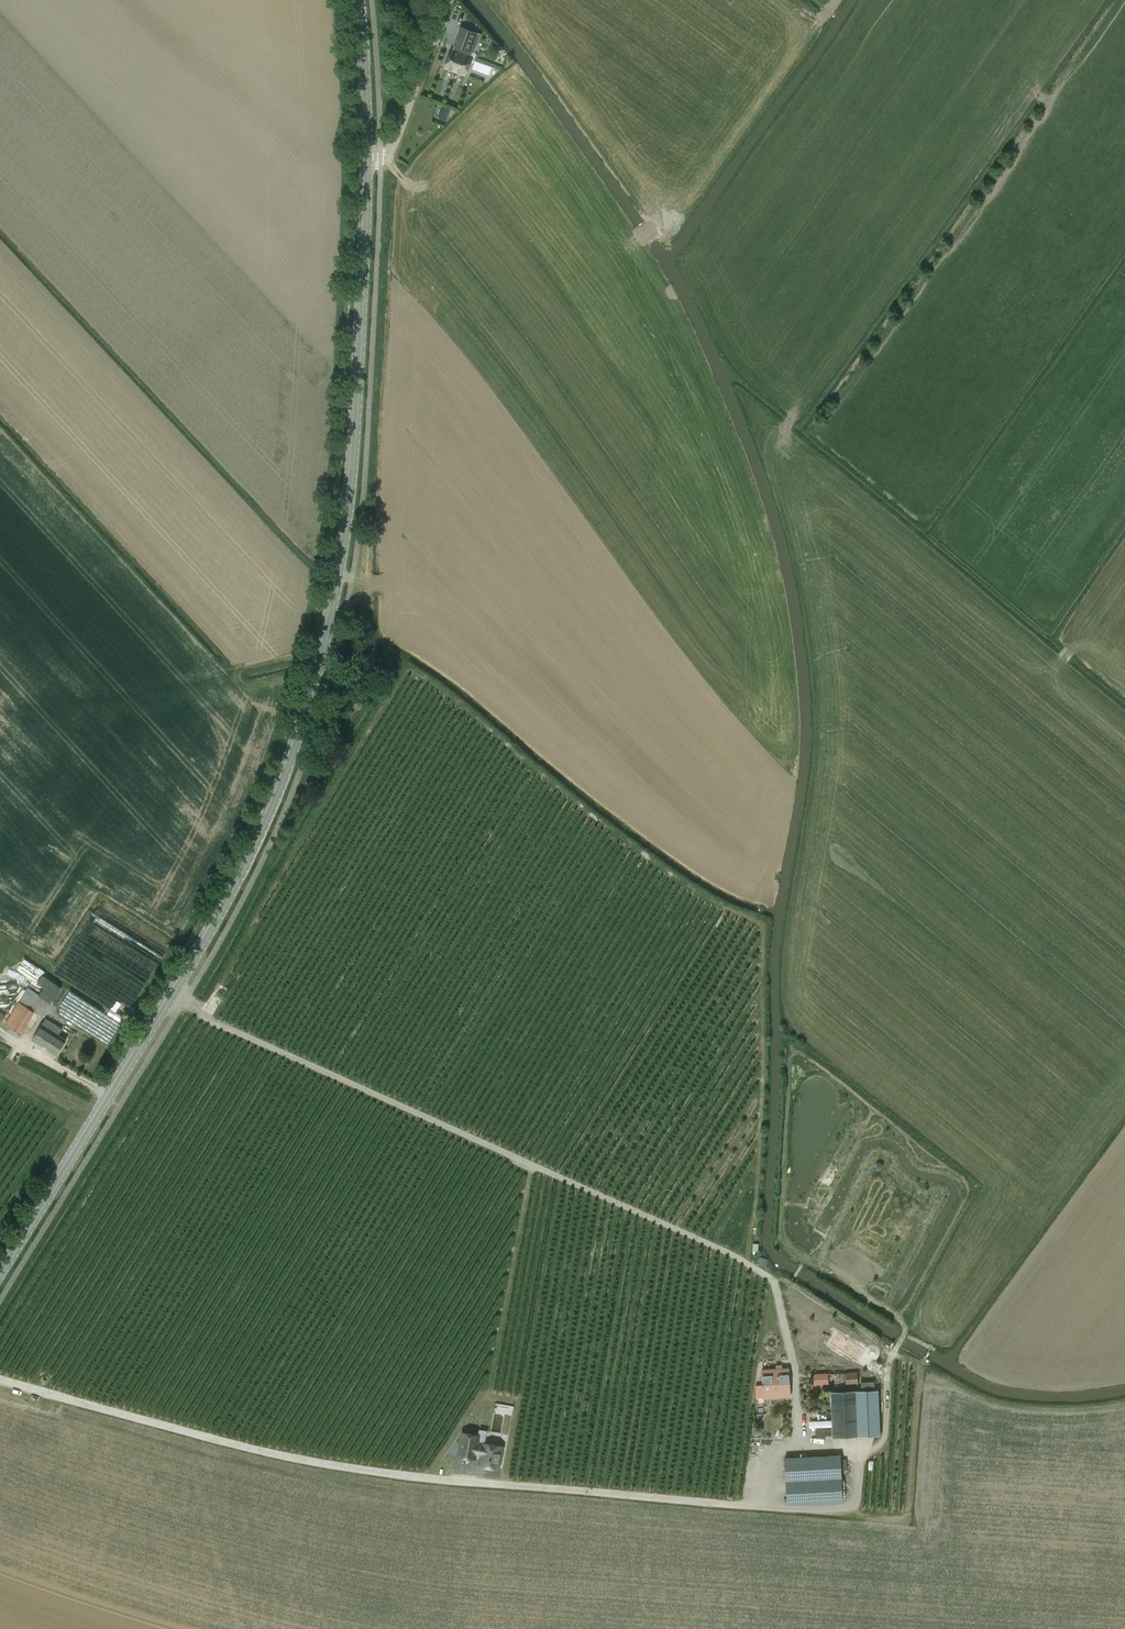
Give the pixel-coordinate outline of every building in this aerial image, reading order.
[(451,50),(445,67),(466,75),(472,58),(467,56),(469,51),(470,51),(471,49),(476,33),(461,27),(458,35),(454,46),(455,46),(454,51),(451,50)] [(437,103),(432,117),(445,122),(450,107),(437,103)] [(96,919),(77,925),(81,939),(88,936),(87,933),(98,930),(100,938),(115,933),(114,928),(108,930),(105,923),(98,925),(96,919)] [(44,988),(39,994),(28,987),(19,1002),(18,1002),(5,1023),(11,1026),(8,1031),(18,1037),(21,1033),(22,1033),(35,1012),(35,1011),(43,998),(51,1003),(61,987),(43,975),(37,983),(44,988)] [(32,1040),(56,1055),(66,1040),(58,1035),(62,1029),(46,1018),(32,1040)] [(764,1397),(790,1396),(788,1368),(782,1368),(782,1365),(776,1365),(776,1369),(762,1370),(763,1385),(756,1385),(757,1398),(764,1397)] [(847,1384),(858,1383),(857,1372),(845,1373),(847,1384)] [(831,1404),(832,1437),(881,1435),(878,1389),(875,1390),(874,1382),(861,1382),(861,1389),(831,1391),(831,1404)] [(480,1465),(498,1468),(502,1445),(485,1442),(487,1431),(480,1430),(479,1435),(462,1432),(458,1455),(475,1458),(476,1452),(482,1453),(480,1465)] [(807,1456),(785,1457),(787,1503),(843,1501),(842,1470),(847,1469),(847,1459),(841,1459),(841,1454),(807,1456)]
